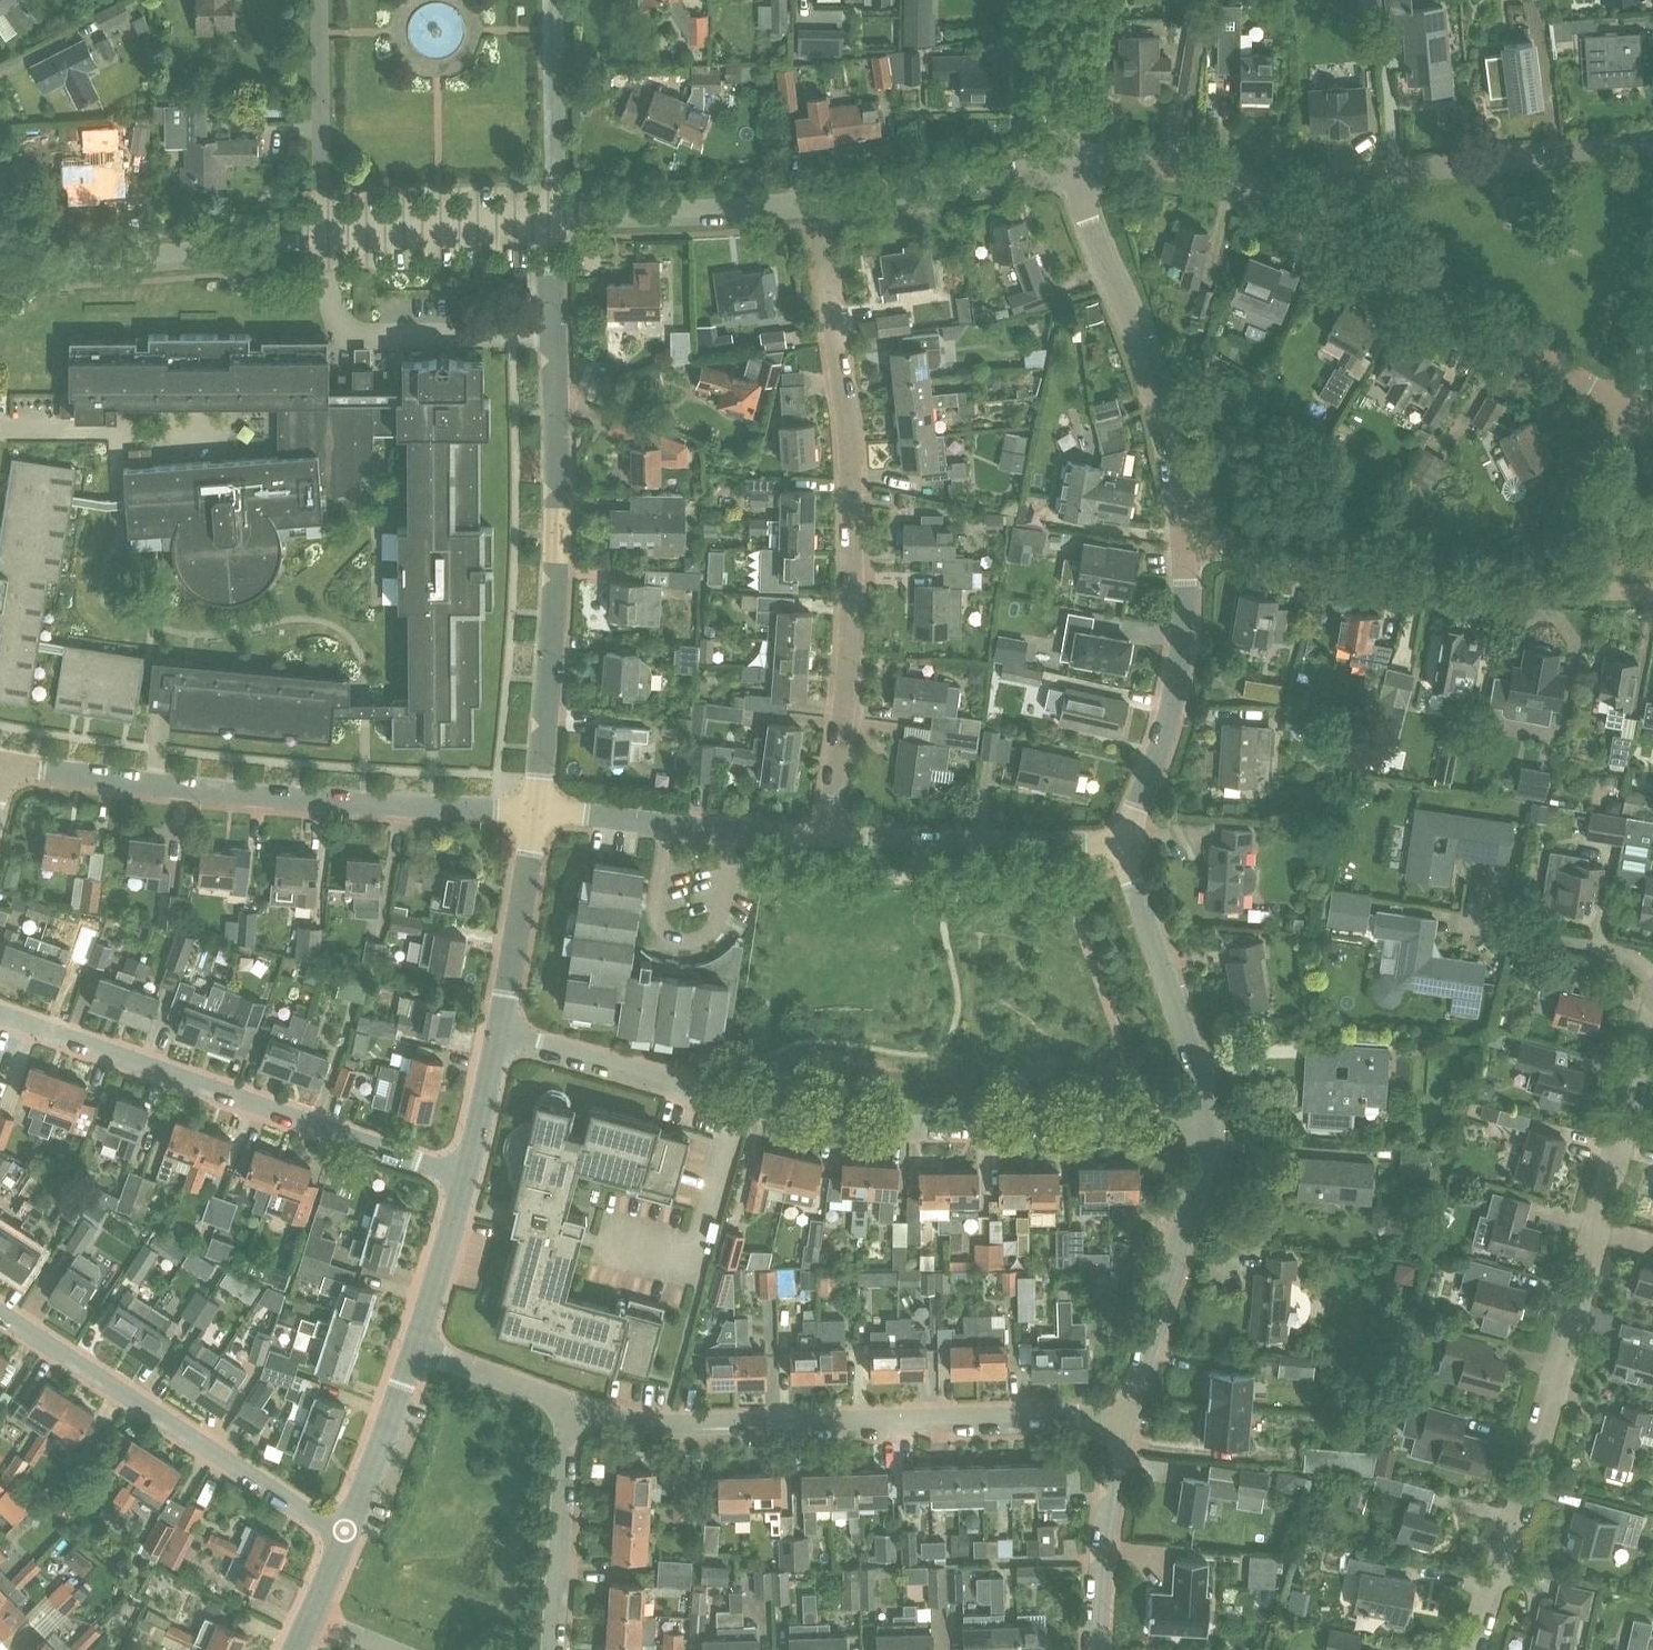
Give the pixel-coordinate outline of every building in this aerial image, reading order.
[(7,38),(34,18),(21,0),(0,0),(0,28),(7,38)] [(131,15),(123,0),(122,0),(95,13),(103,30),(131,15)] [(235,23),(234,0),(198,0),(198,33),(213,33),(213,23),(235,23)] [(688,36),(688,42),(708,42),(708,15),(691,15),(682,0),(666,0),(688,36)] [(758,26),(772,26),(772,31),(793,30),(792,7),(788,7),(788,0),(771,0),(771,3),(758,3),(758,26)] [(904,17),(904,42),(931,43),(931,0),(904,0),(904,17)] [(1430,80),(1432,93),(1451,91),(1443,6),(1411,9),(1411,0),(1386,0),(1390,34),(1405,33),(1409,82),(1430,80)] [(1234,32),(1241,32),(1241,4),(1218,4),(1217,72),(1234,72),(1234,32)] [(149,26),(143,14),(132,20),(138,32),(149,26)] [(1596,29),(1595,20),(1595,16),(1571,18),(1572,31),(1596,29)] [(1621,84),(1643,83),(1640,33),(1585,36),(1588,85),(1621,83),(1621,84)] [(843,35),(829,34),(829,56),(842,56),(843,35)] [(1482,48),(1486,87),(1506,85),(1507,99),(1536,96),(1530,34),(1501,37),(1502,45),(1482,48)] [(104,58),(116,52),(109,35),(96,41),(104,58)] [(637,50),(650,51),(651,39),(638,37),(637,50)] [(1157,37),(1121,37),(1121,73),(1114,73),(1114,88),(1121,88),(1121,89),(1157,89),(1157,74),(1170,74),(1170,58),(1157,58),(1157,37)] [(78,105),(98,95),(85,69),(97,64),(84,39),(32,65),(45,90),(65,79),(78,105)] [(891,52),(892,81),(921,80),(921,51),(919,51),(919,47),(904,47),(905,51),(900,52),(891,52)] [(872,55),(876,84),(891,82),(887,53),(872,55)] [(1239,99),(1273,99),(1273,54),(1240,53),(1240,72),(1239,99)] [(961,96),(997,95),(996,67),(982,67),(981,55),(933,56),(934,78),(960,77),(961,96)] [(1194,91),(1199,58),(1185,56),(1179,88),(1194,91)] [(96,72),(102,82),(117,72),(111,62),(96,72)] [(620,116),(674,138),(677,129),(698,138),(709,111),(704,109),(704,91),(721,91),(721,81),(720,71),(710,71),(710,68),(710,63),(691,63),(691,73),(691,91),(684,102),(654,90),(650,98),(631,91),(620,116)] [(725,68),(725,81),(738,82),(739,68),(725,68)] [(793,68),(779,70),(773,70),(777,110),(798,108),(793,68)] [(1324,88),(1310,89),(1312,127),(1331,125),(1331,129),(1346,128),(1346,124),(1365,123),(1363,85),(1348,86),(1346,85),(1343,84),(1341,83),(1338,83),(1336,83),(1333,83),(1331,84),(1328,85),(1326,86),(1324,88)] [(834,140),(828,106),(827,95),(808,98),(810,115),(797,116),(801,144),(834,140)] [(878,100),(828,106),(834,140),(882,133),(878,100)] [(165,141),(184,141),(184,165),(181,165),(181,186),(216,186),(216,162),(258,162),(258,138),(194,139),(193,104),(165,104),(165,141)] [(282,105),(263,106),(263,115),(282,114),(282,105)] [(74,122),(72,122),(61,123),(62,139),(75,139),(74,122)] [(147,154),(152,126),(135,123),(129,151),(147,154)] [(104,192),(122,191),(120,149),(116,149),(115,138),(108,138),(107,128),(85,129),(85,140),(90,140),(91,161),(63,162),(64,181),(69,181),(70,200),(95,198),(97,189),(104,189),(104,192)] [(995,225),(998,240),(990,242),(993,260),(1000,258),(1000,259),(1017,257),(1023,274),(1027,273),(1033,289),(1021,293),(1027,310),(1056,299),(1050,283),(1047,285),(1036,255),(1030,256),(1026,231),(1022,231),(1020,221),(995,225)] [(1203,248),(1208,231),(1181,223),(1175,242),(1166,239),(1161,256),(1187,263),(1182,282),(1196,286),(1207,249),(1203,248)] [(896,288),(933,282),(928,245),(912,247),(913,252),(883,256),(886,275),(881,276),(885,298),(897,296),(896,288)] [(1283,310),(1292,287),(1276,280),(1281,268),(1249,256),(1238,284),(1255,291),(1252,297),(1283,310)] [(623,352),(622,319),(634,319),(634,314),(641,314),(641,315),(660,315),(660,302),(660,262),(634,262),(634,283),(607,284),(608,352),(623,352)] [(760,315),(773,314),(770,291),(765,291),(762,271),(733,275),(733,271),(717,274),(722,312),(759,307),(760,315)] [(1207,316),(1214,290),(1200,285),(1192,311),(1207,316)] [(971,316),(968,293),(957,295),(960,318),(971,316)] [(1087,303),(1090,320),(1102,317),(1099,300),(1087,303)] [(1345,305),(1328,334),(1348,345),(1338,361),(1349,368),(1338,387),(1351,393),(1371,360),(1358,352),(1359,351),(1360,352),(1375,328),(1359,319),(1362,315),(1345,305)] [(1007,307),(995,309),(997,317),(1009,314),(1007,307)] [(879,332),(910,328),(908,312),(877,317),(879,332)] [(1188,330),(1201,334),(1205,322),(1191,318),(1188,330)] [(967,322),(943,325),(944,338),(956,336),(967,322)] [(763,348),(787,345),(784,329),(761,333),(763,348)] [(671,363),(692,360),(692,330),(670,330),(671,363)] [(905,349),(891,351),(894,380),(929,376),(928,366),(937,365),(941,359),(941,346),(939,331),(903,335),(905,349)] [(277,392),(277,402),(318,402),(329,402),(329,388),(329,348),(329,337),(261,337),(261,344),(251,344),(251,333),(149,334),(149,344),(137,344),(137,338),(70,338),(70,375),(65,375),(65,393),(71,393),(71,407),(71,416),(118,416),(118,393),(277,392)] [(732,337),(719,339),(713,340),(713,339),(697,342),(699,356),(734,350),(732,337)] [(1427,413),(1439,420),(1440,421),(1456,389),(1443,381),(1442,383),(1437,380),(1443,368),(1429,360),(1431,356),(1414,347),(1413,349),(1398,341),(1379,376),(1394,384),(1389,394),(1406,403),(1412,392),(1432,403),(1427,413)] [(750,351),(744,376),(703,365),(698,386),(710,389),(711,386),(722,389),(718,404),(751,413),(760,381),(774,385),(784,349),(750,351)] [(374,433),(391,433),(409,433),(410,527),(399,527),(399,562),(405,562),(405,566),(405,571),(399,571),(399,606),(410,606),(410,699),(392,699),(392,712),(392,742),(427,742),(427,740),(433,740),(439,740),(439,742),(475,742),(474,702),(482,702),(482,606),(493,606),(493,571),(486,571),(486,561),(493,561),(493,527),(479,527),(479,433),(490,433),(489,399),(484,399),(483,359),(464,359),(449,355),(448,354),(447,354),(443,353),(440,354),(438,354),(437,355),(422,359),(403,359),(403,388),(373,388),(373,366),(371,366),(363,366),(355,366),(353,366),(353,388),(329,388),(329,402),(318,402),(318,453),(321,493),(335,495),(348,489),(357,480),(365,469),(370,457),(373,448),(373,446),(374,433)] [(929,376),(894,380),(897,410),(932,405),(930,393),(929,376)] [(780,384),(783,425),(781,425),(783,463),(815,460),(812,423),(800,423),(798,399),(806,399),(805,382),(780,384)] [(973,388),(930,393),(932,405),(958,403),(975,401),(973,388)] [(1500,436),(1508,450),(1496,457),(1507,477),(1504,478),(1502,488),(1507,496),(1515,498),(1523,493),(1526,484),(1525,482),(1541,474),(1536,466),(1552,458),(1532,420),(1514,429),(1494,418),(1504,403),(1488,395),(1474,421),(1500,436)] [(975,401),(958,403),(959,414),(976,413),(975,401)] [(321,493),(318,453),(318,402),(277,402),(278,456),(124,467),(126,498),(130,546),(173,542),(174,555),(178,568),(185,579),(195,588),(206,595),(219,598),(232,599),(245,596),(257,591),(267,583),(275,572),(280,560),(282,547),(282,546),(281,534),(324,531),(321,493)] [(932,405),(897,410),(901,440),(935,436),(935,434),(932,405)] [(1093,419),(1099,442),(1111,439),(1109,431),(1123,427),(1120,412),(1093,419)] [(687,442),(654,431),(615,415),(609,430),(632,439),(633,481),(660,480),(659,465),(687,465),(687,442)] [(1319,439),(1326,428),(1311,418),(1304,430),(1319,439)] [(1093,514),(1095,514),(1127,520),(1135,476),(1123,474),(1126,447),(1129,447),(1123,427),(1109,431),(1111,439),(1099,442),(1102,453),(1101,466),(1100,470),(1093,514)] [(1422,447),(1424,445),(1431,433),(1420,427),(1412,441),(1422,447)] [(935,436),(901,440),(904,467),(923,465),(924,479),(966,475),(964,460),(947,462),(944,432),(935,434),(935,436)] [(1005,432),(1001,458),(1024,462),(1028,436),(1005,432)] [(1422,447),(1407,473),(1429,486),(1446,458),(1424,445),(1422,447)] [(71,465),(12,456),(10,473),(9,476),(9,479),(8,483),(67,493),(71,465)] [(1094,517),(1095,514),(1093,514),(1100,470),(1101,466),(1068,460),(1059,511),(1094,517)] [(782,504),(782,489),(782,478),(745,477),(745,490),(751,490),(750,502),(782,504)] [(67,493),(8,483),(7,488),(7,491),(7,493),(4,510),(63,519),(66,499),(67,493)] [(954,499),(954,487),(932,487),(932,498),(954,499)] [(782,489),(782,504),(781,517),(781,518),(814,518),(815,491),(782,489)] [(662,550),(686,549),(685,509),(684,509),(683,493),(646,494),(646,510),(615,511),(616,542),(662,540),(662,550)] [(1015,519),(1024,521),(1026,505),(1018,504),(1015,519)] [(4,510),(1,526),(1,528),(1,531),(0,534),(0,536),(59,545),(63,519),(4,510)] [(905,523),(904,555),(944,556),(944,572),(972,573),(973,555),(955,555),(955,524),(943,524),(943,513),(921,513),(921,523),(905,523)] [(750,517),(750,525),(750,532),(767,532),(768,531),(780,531),(780,546),(813,547),(814,518),(781,518),(781,517),(750,517)] [(704,521),(704,534),(717,534),(717,521),(704,521)] [(1029,548),(1041,550),(1044,531),(1012,526),(1009,545),(1029,548)] [(0,536),(0,563),(45,570),(44,571),(54,573),(55,570),(59,545),(0,536)] [(1129,598),(1138,550),(1084,541),(1079,568),(1056,564),(1051,590),(1076,595),(1077,589),(1129,598)] [(813,547),(780,546),(761,546),(760,587),(797,588),(798,576),(812,577),(813,547)] [(40,597),(44,571),(45,570),(0,563),(0,590),(40,597)] [(722,582),(723,568),(707,568),(707,582),(722,582)] [(701,570),(680,570),(670,569),(670,585),(701,586),(701,570)] [(843,588),(842,572),(828,573),(829,589),(843,588)] [(943,586),(917,585),(916,635),(961,636),(962,587),(972,587),(972,573),(944,572),(943,586)] [(614,580),(611,615),(641,617),(640,623),(659,624),(662,584),(645,583),(645,582),(614,580)] [(0,590),(0,617),(36,623),(40,597),(0,590)] [(794,596),(758,594),(742,593),(741,608),(757,609),(756,621),(769,622),(768,637),(809,639),(811,612),(793,610),(794,596)] [(1283,636),(1287,609),(1274,607),(1275,599),(1240,593),(1233,634),(1234,634),(1232,645),(1250,648),(1252,637),(1268,640),(1269,634),(1283,636)] [(1337,644),(1354,647),(1351,661),(1368,665),(1364,681),(1379,685),(1391,645),(1371,642),(1372,634),(1377,635),(1380,616),(1342,609),(1337,644)] [(1130,639),(1091,632),(1094,615),(1069,610),(1064,638),(1077,640),(1073,660),(1076,661),(1076,663),(1091,666),(1091,664),(1124,669),(1126,659),(1130,660),(1133,643),(1129,642),(1130,639)] [(0,617),(0,644),(32,649),(33,644),(36,623),(0,617)] [(1447,627),(1442,626),(1435,666),(1453,669),(1450,687),(1470,691),(1473,673),(1474,673),(1480,639),(1460,635),(1461,630),(1457,629),(1455,626),(1450,625),(1447,627)] [(1024,640),(998,635),(994,657),(1020,662),(1024,640)] [(809,639),(768,637),(763,637),(760,650),(764,665),(774,666),(774,665),(807,666),(809,639)] [(699,644),(698,659),(714,660),(715,639),(699,639),(699,644)] [(698,672),(698,659),(699,644),(675,643),(674,670),(698,672)] [(1551,672),(1554,653),(1546,651),(1547,648),(1544,645),(1534,643),(1531,645),(1530,649),(1522,647),(1518,666),(1509,665),(1503,698),(1523,701),(1520,718),(1544,722),(1547,705),(1554,707),(1560,674),(1551,672)] [(0,644),(0,671),(28,676),(32,649),(0,644)] [(91,653),(64,649),(55,708),(72,711),(75,711),(78,711),(82,712),(91,653)] [(604,686),(624,688),(624,698),(639,698),(645,696),(650,690),(651,687),(651,668),(649,662),(646,659),(642,657),(638,657),(638,654),(607,651),(604,686)] [(118,657),(91,653),(82,712),(85,713),(88,713),(90,713),(108,716),(118,657)] [(1590,683),(1590,688),(1593,691),(1597,692),(1596,694),(1609,696),(1605,723),(1623,726),(1625,713),(1626,707),(1629,708),(1637,661),(1606,656),(1602,675),(1600,674),(1600,676),(1597,675),(1593,677),(1590,680),(1590,683)] [(145,662),(118,657),(108,716),(125,719),(128,719),(130,720),(136,721),(145,662)] [(350,699),(350,687),(271,679),(188,671),(178,670),(179,661),(153,658),(153,663),(152,673),(151,682),(150,682),(148,705),(157,706),(170,707),(172,707),(170,724),(222,729),(223,722),(234,724),(234,730),(286,735),(286,729),(297,730),(297,736),(332,740),(334,712),(350,712),(350,699)] [(1003,660),(1000,675),(1041,684),(1044,669),(1003,660)] [(745,692),(744,706),(745,706),(786,710),(787,696),(805,698),(806,680),(807,677),(807,673),(807,666),(774,665),(774,666),(773,679),(772,694),(745,692)] [(984,667),(969,665),(968,679),(982,681),(984,667)] [(1381,686),(1369,736),(1395,742),(1402,715),(1413,673),(1413,672),(1387,665),(1386,668),(1381,686)] [(0,671),(0,699),(24,703),(28,676),(0,671)] [(898,675),(893,706),(933,712),(931,728),(979,735),(981,718),(956,715),(960,684),(898,675)] [(1243,694),(1280,700),(1283,684),(1245,678),(1243,694)] [(1120,735),(1128,701),(1067,688),(1059,721),(1120,735)] [(1366,715),(1373,695),(1366,693),(1362,704),(1352,700),(1349,708),(1366,715)] [(1646,698),(1642,725),(1652,727),(1652,699),(1646,698)] [(742,721),(743,715),(745,706),(744,706),(733,705),(706,701),(703,716),(742,721)] [(1315,729),(1316,713),(1286,710),(1285,727),(1315,729)] [(691,735),(693,718),(664,715),(661,732),(691,735)] [(755,735),(753,748),(798,754),(802,726),(783,724),(769,722),(767,737),(755,735)] [(626,760),(628,741),(648,742),(649,728),(630,726),(599,723),(597,735),(595,757),(626,760)] [(1221,782),(1226,783),(1224,794),(1239,795),(1240,784),(1255,785),(1256,772),(1267,772),(1270,727),(1225,724),(1221,782)] [(929,742),(903,738),(898,769),(896,788),(927,792),(930,766),(946,769),(950,745),(977,749),(979,735),(931,728),(929,742)] [(1008,760),(1011,737),(999,735),(1000,730),(984,728),(981,757),(996,758),(1008,760)] [(1613,732),(1608,759),(1627,763),(1628,761),(1632,735),(1613,732)] [(715,758),(716,743),(690,740),(686,777),(713,779),(715,758)] [(798,754),(753,748),(735,746),(733,759),(763,763),(761,779),(793,784),(798,754)] [(1073,792),(1080,759),(1024,747),(1016,780),(1073,792)] [(1453,779),(1458,753),(1439,749),(1434,776),(1453,779)] [(1518,794),(1545,798),(1548,776),(1522,772),(1518,794)] [(1626,789),(1622,813),(1652,818),(1652,793),(1626,789)] [(1618,814),(1620,800),(1614,799),(1606,805),(1605,812),(1618,814)] [(1546,821),(1549,805),(1534,802),(1531,817),(1546,821)] [(1507,862),(1513,822),(1417,808),(1406,875),(1417,877),(1424,887),(1435,880),(1450,882),(1454,854),(1507,862)] [(1622,842),(1626,815),(1605,812),(1591,810),(1586,836),(1622,842)] [(1644,884),(1637,921),(1652,924),(1652,874),(1647,872),(1652,841),(1652,820),(1626,815),(1622,842),(1616,879),(1644,884)] [(71,832),(48,828),(43,862),(76,867),(79,849),(93,851),(96,830),(79,828),(78,833),(71,832)] [(1240,909),(1242,888),(1250,888),(1255,883),(1256,869),(1252,864),(1243,863),(1244,848),(1250,848),(1251,830),(1222,828),(1221,845),(1210,844),(1206,907),(1240,909)] [(131,836),(127,868),(131,869),(130,875),(143,876),(144,870),(151,871),(149,885),(162,887),(167,888),(169,872),(161,871),(165,840),(160,839),(155,838),(131,836)] [(227,851),(202,849),(199,880),(231,884),(231,891),(246,893),(250,848),(232,847),(232,852),(227,851)] [(1541,904),(1552,906),(1581,911),(1584,894),(1598,896),(1603,867),(1587,865),(1589,856),(1551,849),(1541,904)] [(273,883),(271,901),(315,904),(316,885),(308,884),(309,871),(316,871),(317,855),(312,854),(302,854),(278,852),(276,883),(273,883)] [(347,886),(347,890),(356,890),(355,905),(357,905),(356,914),(378,916),(380,891),(378,891),(380,859),(372,859),(349,857),(347,886)] [(414,893),(419,863),(402,860),(397,890),(414,893)] [(569,905),(564,945),(573,946),(564,1007),(573,1009),(572,1017),(589,1020),(591,1011),(611,1014),(613,1001),(622,1002),(619,1026),(633,1028),(632,1036),(649,1039),(650,1030),(655,1031),(654,1039),(672,1041),(673,1034),(684,1035),(683,1041),(707,1044),(728,1047),(743,944),(734,942),(735,942),(734,941),(730,945),(727,947),(725,949),(719,953),(716,955),(713,957),(708,959),(702,961),(698,962),(694,963),(690,963),(684,964),(677,963),(672,962),(667,961),(662,959),(657,957),(652,954),(649,952),(648,953),(651,955),(650,958),(641,957),(639,970),(628,968),(639,889),(642,869),(637,868),(595,862),(593,874),(583,873),(578,906),(569,905)] [(430,906),(440,908),(470,913),(475,882),(477,873),(426,865),(423,885),(443,889),(442,896),(432,895),(430,906)] [(98,910),(103,879),(101,879),(89,877),(75,875),(71,906),(98,910)] [(1371,895),(1332,889),(1327,923),(1366,928),(1371,895)] [(158,925),(178,927),(180,893),(162,891),(158,925)] [(25,912),(37,916),(48,920),(53,906),(31,897),(25,912)] [(319,913),(319,905),(284,904),(284,912),(319,913)] [(5,923),(10,911),(0,907),(0,921),(5,923)] [(1373,933),(1384,935),(1402,938),(1396,973),(1384,972),(1373,979),(1371,994),(1379,1004),(1392,1005),(1403,998),(1405,986),(1453,993),(1450,1013),(1478,1017),(1486,961),(1471,960),(1437,955),(1432,947),(1434,936),(1429,935),(1432,919),(1436,919),(1437,918),(1377,909),(1373,933)] [(255,944),(256,912),(239,911),(237,943),(241,943),(255,944)] [(392,917),(390,928),(402,930),(421,933),(424,916),(407,914),(393,911),(392,917)] [(1294,929),(1302,931),(1304,919),(1296,917),(1294,929)] [(320,959),(323,927),(298,925),(295,956),(320,959)] [(0,963),(0,973),(23,982),(36,951),(26,948),(28,940),(16,936),(19,930),(8,926),(1,946),(5,948),(4,952),(0,963)] [(71,960),(88,966),(100,933),(83,927),(71,960)] [(168,963),(161,984),(176,989),(183,968),(184,969),(197,934),(178,928),(165,962),(168,963)] [(419,963),(433,965),(432,970),(445,972),(446,967),(460,970),(464,950),(465,946),(466,937),(425,929),(425,933),(419,963)] [(361,969),(364,970),(370,971),(376,972),(382,941),(366,938),(361,969)] [(106,963),(112,946),(98,941),(90,962),(105,967),(106,963)] [(1258,956),(1264,955),(1261,941),(1232,946),(1234,958),(1229,959),(1236,1006),(1265,1001),(1258,956)] [(36,951),(23,982),(26,983),(55,993),(66,962),(68,957),(71,948),(54,942),(50,956),(36,951)] [(115,980),(101,975),(91,1005),(108,1011),(112,1012),(117,1014),(136,959),(129,956),(124,969),(119,968),(115,980)] [(136,959),(117,1014),(127,1017),(149,1025),(159,996),(157,995),(131,986),(135,975),(140,960),(136,959)] [(150,964),(140,960),(135,975),(145,979),(150,964)] [(320,969),(307,965),(303,978),(316,983),(320,969)] [(365,996),(370,973),(342,967),(336,995),(351,998),(352,994),(365,996)] [(1532,983),(1560,991),(1552,1021),(1593,1032),(1601,1002),(1570,993),(1574,980),(1535,970),(1532,983)] [(168,1014),(180,1021),(176,1032),(198,1040),(207,1043),(227,989),(214,984),(211,994),(195,988),(196,983),(180,978),(168,1014)] [(227,989),(207,1043),(212,1045),(235,1053),(240,1038),(251,1041),(259,1019),(247,1016),(245,1024),(231,1019),(235,1006),(230,1005),(235,991),(227,989)] [(360,1014),(357,1028),(396,1036),(398,1026),(434,1033),(449,1036),(450,1029),(455,1006),(411,997),(401,995),(398,1011),(394,1010),(392,1020),(397,1021),(397,1022),(360,1014)] [(265,1049),(260,1064),(283,1072),(288,1074),(308,1015),(306,1015),(308,1006),(299,1003),(296,1011),(294,1010),(289,1024),(275,1020),(273,1027),(262,1023),(254,1045),(265,1049)] [(308,1015),(288,1074),(295,1076),(318,1084),(328,1055),(314,1051),(319,1039),(314,1037),(319,1024),(309,1021),(311,1016),(308,1015)] [(1487,1040),(1498,1043),(1501,1033),(1490,1030),(1487,1040)] [(1521,1040),(1518,1053),(1515,1062),(1531,1067),(1525,1087),(1541,1091),(1538,1100),(1542,1104),(1555,1108),(1559,1106),(1562,1097),(1575,1100),(1583,1070),(1552,1062),(1555,1049),(1521,1040)] [(1386,1081),(1388,1048),(1351,1046),(1349,1078),(1330,1076),(1331,1060),(1306,1058),(1303,1108),(1352,1111),(1352,1101),(1379,1102),(1380,1081),(1386,1081)] [(374,1073),(379,1074),(378,1076),(391,1079),(437,1091),(439,1080),(443,1065),(443,1061),(429,1058),(412,1054),(408,1070),(381,1064),(376,1062),(374,1073)] [(349,1056),(346,1065),(355,1068),(358,1060),(349,1056)] [(348,1096),(357,1069),(342,1064),(332,1091),(348,1096)] [(31,1065),(20,1095),(33,1100),(28,1114),(33,1116),(28,1129),(30,1130),(28,1136),(35,1139),(38,1132),(43,1118),(48,1105),(59,1075),(31,1065)] [(59,1075),(48,1105),(74,1114),(70,1127),(83,1131),(92,1104),(81,1100),(86,1085),(59,1075)] [(437,1091),(391,1079),(387,1094),(375,1092),(372,1104),(415,1114),(418,1114),(421,1115),(431,1117),(437,1091)] [(657,1128),(658,1123),(639,1118),(639,1115),(611,1108),(610,1111),(591,1105),(583,1134),(566,1129),(572,1107),(567,1106),(567,1100),(565,1096),(562,1092),(552,1090),(548,1092),(544,1095),(542,1100),(537,1099),(531,1122),(526,1122),(522,1124),(518,1127),(515,1130),(512,1133),(509,1137),(508,1142),(507,1146),(507,1151),(508,1155),(509,1160),(511,1163),(512,1167),(512,1171),(512,1175),(514,1179),(517,1183),(513,1202),(517,1203),(520,1204),(515,1224),(514,1228),(518,1229),(515,1243),(513,1248),(510,1248),(503,1276),(506,1277),(500,1296),(505,1297),(502,1311),(508,1313),(503,1331),(548,1343),(547,1350),(566,1355),(565,1358),(594,1365),(594,1363),(614,1368),(615,1363),(628,1367),(647,1372),(665,1306),(630,1296),(624,1317),(560,1300),(558,1308),(552,1306),(568,1243),(569,1242),(557,1239),(561,1225),(582,1230),(586,1216),(565,1210),(579,1156),(641,1173),(636,1193),(671,1203),(689,1137),(668,1131),(657,1128)] [(118,1096),(108,1126),(103,1140),(119,1146),(117,1152),(130,1157),(148,1106),(118,1096)] [(1480,1117),(1496,1121),(1526,1129),(1530,1116),(1484,1103),(1480,1117)] [(1373,1117),(1390,1118),(1391,1105),(1374,1104),(1373,1117)] [(15,1118),(0,1113),(0,1146),(4,1147),(15,1118)] [(53,1122),(43,1118),(38,1132),(48,1136),(53,1122)] [(177,1119),(166,1149),(157,1175),(169,1180),(173,1167),(176,1168),(181,1154),(193,1159),(203,1128),(177,1119)] [(203,1128),(193,1159),(184,1185),(196,1189),(200,1176),(203,1177),(207,1164),(221,1168),(232,1138),(203,1128)] [(1557,1167),(1564,1139),(1530,1130),(1526,1145),(1524,1144),(1516,1174),(1548,1183),(1553,1166),(1557,1167)] [(256,1147),(245,1177),(259,1182),(254,1195),(257,1196),(252,1209),(264,1213),(284,1156),(256,1147)] [(765,1181),(787,1185),(794,1154),(765,1148),(761,1166),(756,1165),(747,1206),(759,1209),(765,1181)] [(0,1179),(13,1161),(0,1152),(0,1179)] [(794,1154),(787,1185),(815,1191),(822,1160),(794,1154)] [(284,1156),(264,1213),(266,1208),(305,1221),(313,1200),(301,1196),(311,1166),(284,1156)] [(1427,1157),(1400,1156),(1399,1173),(1426,1175),(1427,1157)] [(1370,1202),(1373,1163),(1301,1157),(1298,1197),(1370,1202)] [(13,1161),(0,1179),(13,1188),(21,1193),(34,1172),(26,1167),(14,1159),(13,1161)] [(841,1198),(842,1192),(853,1193),(852,1208),(853,1208),(852,1221),(851,1221),(850,1233),(866,1234),(869,1198),(871,1163),(844,1161),(842,1179),(831,1178),(828,1197),(841,1198)] [(871,1163),(869,1198),(880,1199),(879,1220),(894,1221),(896,1195),(898,1164),(871,1163)] [(1110,1165),(1110,1197),(1131,1197),(1126,1211),(1138,1215),(1143,1197),(1143,1187),(1138,1187),(1138,1164),(1110,1165)] [(1080,1165),(1080,1185),(1075,1185),(1076,1196),(1080,1196),(1080,1210),(1110,1209),(1110,1197),(1110,1165),(1080,1165)] [(1029,1169),(999,1169),(1000,1202),(1017,1202),(1017,1206),(1029,1206),(1029,1169)] [(1029,1169),(1029,1206),(1029,1210),(1058,1210),(1058,1202),(1058,1169),(1029,1169)] [(116,1208),(127,1212),(142,1174),(129,1170),(116,1208)] [(907,1219),(907,1226),(907,1244),(920,1244),(920,1217),(938,1217),(938,1232),(949,1231),(949,1170),(920,1170),(920,1195),(908,1195),(907,1219)] [(978,1215),(978,1170),(949,1170),(949,1229),(962,1229),(962,1216),(978,1215)] [(142,1174),(127,1212),(142,1218),(156,1179),(142,1174)] [(316,1211),(328,1214),(343,1219),(347,1207),(351,1195),(323,1187),(316,1211)] [(75,1221),(90,1197),(75,1189),(61,1212),(75,1221)] [(205,1219),(212,1222),(222,1197),(211,1193),(202,1218),(205,1219)] [(1495,1217),(1488,1243),(1487,1247),(1532,1259),(1540,1229),(1523,1225),(1529,1201),(1503,1194),(1497,1218),(1495,1217)] [(222,1197),(212,1222),(215,1223),(230,1227),(238,1202),(222,1197)] [(16,1212),(24,1218),(33,1203),(25,1198),(16,1212)] [(379,1198),(370,1227),(401,1236),(409,1207),(379,1198)] [(92,1199),(84,1211),(94,1217),(102,1205),(92,1199)] [(0,1255),(0,1262),(22,1276),(40,1248),(31,1243),(35,1237),(35,1234),(35,1231),(31,1229),(34,1225),(44,1210),(33,1203),(24,1218),(24,1219),(15,1232),(0,1255)] [(316,1211),(303,1252),(331,1261),(337,1238),(322,1234),(328,1214),(316,1211)] [(989,1211),(990,1241),(990,1266),(1004,1266),(1004,1241),(1003,1241),(1003,1211),(989,1211)] [(1030,1231),(1030,1214),(1016,1215),(1016,1231),(1030,1231)] [(821,1245),(824,1219),(811,1217),(807,1244),(821,1245)] [(78,1252),(50,1295),(76,1311),(87,1294),(91,1296),(98,1285),(94,1283),(95,1282),(81,1273),(90,1258),(85,1254),(80,1251),(96,1227),(84,1219),(67,1245),(78,1252)] [(205,1219),(200,1232),(211,1235),(215,1223),(212,1222),(205,1219)] [(907,1226),(907,1219),(895,1219),(894,1265),(907,1266),(907,1244),(907,1226)] [(15,1232),(0,1223),(0,1255),(15,1232)] [(348,1253),(362,1257),(392,1266),(401,1236),(370,1227),(367,1238),(354,1235),(348,1253)] [(1056,1255),(1068,1255),(1068,1228),(1056,1228),(1056,1255)] [(1068,1228),(1068,1255),(1083,1255),(1083,1228),(1068,1228)] [(949,1231),(949,1241),(962,1241),(962,1229),(949,1229),(949,1231)] [(736,1266),(744,1236),(727,1232),(719,1262),(736,1266)] [(1121,1268),(1129,1243),(1116,1239),(1110,1265),(1121,1268)] [(139,1281),(159,1251),(145,1241),(125,1272),(139,1281)] [(990,1266),(990,1241),(975,1241),(975,1266),(990,1266)] [(829,1252),(819,1251),(817,1265),(831,1268),(833,1258),(829,1252)] [(331,1261),(303,1252),(296,1274),(322,1282),(320,1289),(340,1296),(335,1311),(364,1320),(374,1290),(352,1283),(356,1268),(331,1261)] [(1295,1277),(1296,1259),(1268,1256),(1266,1273),(1256,1272),(1252,1334),(1285,1337),(1290,1276),(1295,1277)] [(1474,1293),(1470,1309),(1484,1313),(1481,1325),(1506,1332),(1509,1320),(1515,1321),(1524,1289),(1489,1280),(1493,1264),(1468,1258),(1459,1289),(1474,1293)] [(1414,1281),(1417,1262),(1398,1259),(1395,1277),(1414,1281)] [(275,1264),(269,1284),(287,1289),(293,1270),(275,1264)] [(1641,1264),(1633,1293),(1652,1298),(1652,1268),(1641,1264)] [(231,1266),(223,1278),(231,1282),(238,1270),(231,1266)] [(746,1266),(736,1266),(735,1267),(735,1286),(747,1285),(746,1266)] [(815,1285),(815,1267),(801,1266),(800,1285),(815,1285)] [(723,1301),(730,1271),(718,1267),(709,1297),(723,1301)] [(778,1295),(792,1294),(791,1267),(777,1268),(778,1295)] [(819,1291),(838,1291),(837,1268),(819,1268),(819,1291)] [(1115,1290),(1119,1275),(1096,1268),(1095,1272),(1084,1269),(1081,1279),(1115,1290)] [(761,1296),(776,1295),(775,1269),(760,1270),(761,1296)] [(896,1269),(881,1269),(881,1283),(896,1283),(896,1269)] [(968,1269),(936,1270),(936,1293),(950,1293),(951,1279),(968,1278),(968,1269)] [(1003,1293),(1014,1292),(1017,1292),(1017,1291),(1017,1269),(1002,1270),(1003,1293)] [(936,1293),(936,1270),(922,1270),(923,1293),(936,1293)] [(1036,1318),(1034,1275),(1017,1275),(1018,1319),(1036,1318)] [(1057,1288),(1057,1299),(1058,1332),(1058,1375),(1087,1375),(1086,1319),(1072,1320),(1072,1299),(1071,1299),(1070,1288),(1057,1288)] [(127,1290),(101,1329),(126,1345),(145,1318),(146,1319),(153,1306),(152,1305),(127,1289),(127,1290)] [(182,1312),(193,1319),(208,1297),(197,1289),(182,1312)] [(206,1327),(220,1305),(208,1297),(193,1319),(206,1327)] [(296,1314),(284,1310),(281,1319),(293,1323),(296,1314)] [(318,1318),(317,1321),(302,1317),(298,1329),(326,1338),(355,1348),(364,1320),(335,1311),(332,1322),(318,1318)] [(145,1318),(126,1345),(154,1362),(171,1335),(172,1335),(181,1322),(164,1312),(156,1325),(146,1319),(145,1318)] [(992,1313),(978,1314),(979,1373),(1007,1372),(1006,1341),(993,1342),(992,1313)] [(951,1329),(937,1329),(938,1357),(951,1357),(952,1374),(979,1373),(978,1314),(963,1314),(963,1330),(951,1331),(951,1329)] [(735,1315),(735,1346),(736,1346),(737,1384),(766,1383),(765,1351),(752,1351),(751,1343),(749,1343),(749,1315),(735,1315)] [(912,1315),(898,1316),(898,1344),(899,1375),(926,1374),(926,1357),(938,1357),(937,1329),(912,1329),(912,1322),(912,1315)] [(844,1318),(818,1319),(820,1377),(847,1377),(846,1345),(844,1318)] [(798,1347),(791,1347),(792,1378),(820,1377),(818,1319),(803,1320),(804,1329),(798,1329),(798,1347)] [(1414,1320),(1410,1334),(1420,1337),(1424,1323),(1414,1320)] [(1621,1338),(1612,1373),(1651,1383),(1652,1374),(1652,1329),(1622,1321),(1619,1332),(1623,1333),(1621,1338)] [(1038,1345),(1031,1345),(1032,1376),(1058,1375),(1058,1332),(1038,1333),(1038,1345)] [(264,1363),(271,1338),(256,1333),(249,1358),(264,1363)] [(1496,1391),(1504,1363),(1475,1355),(1478,1342),(1449,1334),(1442,1358),(1462,1363),(1458,1381),(1496,1391)] [(195,1337),(169,1377),(194,1393),(213,1367),(221,1354),(195,1337)] [(326,1338),(317,1365),(346,1375),(355,1348),(326,1338)] [(872,1376),(899,1375),(898,1344),(871,1345),(872,1376)] [(271,1349),(266,1363),(295,1373),(299,1360),(304,1361),(308,1351),(294,1346),(290,1356),(271,1349)] [(724,1352),(707,1352),(708,1385),(737,1384),(736,1346),(735,1346),(724,1346),(724,1352)] [(4,1365),(9,1357),(0,1351),(0,1371),(4,1365)] [(1313,1374),(1315,1357),(1275,1354),(1274,1371),(1313,1374)] [(213,1367),(194,1393),(222,1411),(247,1371),(233,1362),(225,1375),(213,1367)] [(295,1373),(266,1363),(261,1375),(289,1385),(286,1395),(313,1405),(306,1423),(335,1433),(345,1405),(290,1385),(295,1373)] [(1253,1373),(1206,1369),(1204,1393),(1209,1393),(1208,1405),(1250,1408),(1253,1373)] [(314,1393),(319,1381),(305,1374),(299,1386),(314,1393)] [(1525,1399),(1530,1380),(1518,1376),(1513,1395),(1525,1399)] [(46,1381),(30,1406),(21,1400),(13,1412),(41,1431),(33,1443),(44,1450),(51,1438),(46,1434),(53,1424),(70,1397),(46,1381)] [(2,1391),(0,1395),(0,1406),(3,1409),(13,1394),(7,1390),(5,1393),(2,1391)] [(53,1424),(77,1439),(95,1412),(70,1397),(53,1424)] [(255,1433),(267,1414),(245,1400),(233,1419),(255,1433)] [(1402,1431),(1420,1436),(1442,1442),(1437,1460),(1475,1470),(1484,1438),(1452,1429),(1456,1414),(1410,1402),(1402,1431)] [(1595,1436),(1589,1455),(1608,1460),(1604,1474),(1625,1480),(1639,1431),(1652,1435),(1652,1412),(1622,1403),(1619,1416),(1605,1412),(1598,1437),(1595,1436)] [(1247,1444),(1250,1408),(1208,1405),(1207,1417),(1202,1416),(1200,1440),(1247,1444)] [(286,1447),(296,1451),(325,1462),(335,1433),(306,1423),(300,1440),(290,1436),(286,1447)] [(133,1437),(115,1464),(116,1465),(113,1469),(123,1475),(125,1471),(139,1479),(157,1453),(133,1437)] [(44,1450),(33,1443),(25,1457),(35,1463),(44,1450)] [(1326,1470),(1371,1474),(1372,1472),(1377,1451),(1327,1447),(1326,1470)] [(676,1463),(677,1450),(663,1449),(662,1462),(676,1463)] [(1,1476),(14,1484),(29,1461),(16,1452),(1,1476)] [(139,1479),(132,1490),(136,1493),(162,1510),(178,1486),(171,1482),(180,1468),(157,1453),(139,1479)] [(1080,1461),(1036,1462),(1037,1491),(1038,1491),(1038,1506),(1066,1505),(1066,1488),(1081,1487),(1080,1461)] [(1036,1462),(1010,1463),(1011,1492),(1011,1505),(1025,1504),(1025,1492),(1037,1491),(1036,1462)] [(983,1464),(985,1505),(985,1509),(998,1509),(998,1492),(1011,1492),(1010,1463),(983,1464)] [(1376,1463),(1374,1472),(1390,1475),(1392,1466),(1376,1463)] [(956,1464),(930,1465),(930,1494),(932,1494),(932,1506),(958,1505),(956,1464)] [(983,1464),(956,1464),(958,1505),(985,1505),(983,1464)] [(1208,1480),(1187,1477),(1186,1478),(1183,1478),(1177,1516),(1202,1520),(1207,1491),(1237,1496),(1238,1490),(1264,1494),(1267,1472),(1210,1464),(1208,1480)] [(930,1465),(903,1466),(905,1510),(918,1510),(918,1500),(927,1500),(927,1494),(930,1494),(930,1465)] [(619,1469),(617,1498),(650,1500),(652,1471),(619,1469)] [(886,1470),(858,1471),(859,1502),(887,1501),(886,1470)] [(858,1471),(831,1472),(832,1503),(832,1517),(849,1516),(850,1530),(852,1530),(852,1542),(861,1542),(860,1530),(859,1502),(858,1471)] [(676,1472),(674,1502),(691,1503),(693,1473),(676,1472)] [(831,1472),(803,1473),(804,1504),(805,1531),(817,1531),(817,1517),(832,1517),(832,1503),(831,1472)] [(779,1473),(750,1474),(750,1505),(765,1505),(766,1518),(771,1518),(772,1532),(781,1532),(781,1529),(780,1514),(780,1510),(780,1505),(779,1473)] [(1377,1473),(1373,1486),(1400,1493),(1403,1480),(1377,1473)] [(750,1474),(720,1475),(721,1506),(721,1516),(735,1516),(735,1519),(751,1518),(750,1505),(750,1474)] [(0,1496),(0,1507),(14,1522),(30,1507),(9,1486),(0,1496)] [(128,1487),(120,1499),(128,1505),(136,1493),(132,1490),(128,1487)] [(63,1521),(76,1501),(64,1493),(51,1512),(63,1521)] [(1430,1547),(1438,1519),(1420,1514),(1424,1500),(1408,1496),(1396,1538),(1430,1547)] [(617,1498),(615,1526),(648,1529),(650,1500),(617,1498)] [(111,1513),(115,1515),(110,1524),(120,1530),(132,1512),(126,1508),(128,1505),(120,1499),(111,1513)] [(189,1500),(186,1505),(177,1522),(193,1530),(204,1508),(189,1500)] [(691,1503),(674,1502),(672,1516),(690,1517),(691,1503)] [(1608,1555),(1613,1537),(1636,1543),(1644,1513),(1621,1506),(1617,1522),(1575,1510),(1570,1527),(1584,1531),(1580,1548),(1608,1555)] [(39,1524),(41,1516),(28,1513),(26,1521),(39,1524)] [(144,1545),(145,1546),(142,1552),(156,1560),(160,1553),(176,1525),(159,1516),(144,1545)] [(236,1543),(233,1550),(276,1570),(289,1542),(246,1523),(241,1534),(243,1535),(239,1545),(236,1543)] [(718,1553),(719,1524),(705,1523),(703,1552),(718,1553)] [(1039,1537),(1038,1537),(1039,1553),(1055,1553),(1054,1524),(1038,1524),(1039,1537)] [(648,1529),(615,1526),(613,1555),(646,1557),(648,1529)] [(917,1527),(901,1527),(902,1560),(917,1560),(917,1527)] [(211,1532),(208,1538),(207,1542),(219,1547),(223,1538),(211,1532)] [(876,1560),(897,1559),(896,1532),(875,1533),(876,1560)] [(779,1567),(795,1567),(794,1536),(781,1537),(778,1537),(779,1567)] [(808,1536),(794,1536),(795,1567),(809,1566),(808,1536)] [(1039,1553),(1038,1537),(1027,1538),(1027,1553),(1039,1553)] [(223,1538),(219,1547),(229,1552),(234,1554),(230,1563),(242,1568),(236,1581),(265,1595),(276,1570),(233,1550),(236,1543),(223,1538)] [(960,1554),(969,1554),(968,1538),(959,1538),(960,1554)] [(998,1538),(986,1539),(986,1555),(999,1554),(998,1538)] [(986,1555),(986,1539),(974,1539),(974,1555),(986,1555)] [(932,1556),(931,1540),(921,1540),(922,1557),(932,1556)] [(946,1540),(931,1540),(932,1556),(946,1556),(946,1540)] [(160,1559),(173,1565),(179,1553),(166,1547),(160,1559)] [(1276,1587),(1277,1555),(1250,1553),(1248,1585),(1276,1587)] [(1361,1572),(1354,1608),(1389,1614),(1387,1622),(1404,1626),(1405,1617),(1407,1618),(1414,1582),(1383,1576),(1386,1562),(1349,1555),(1346,1569),(1361,1572)] [(659,1558),(658,1571),(692,1574),(693,1560),(659,1558)] [(35,1559),(23,1570),(30,1578),(42,1566),(35,1559)] [(1148,1632),(1208,1634),(1209,1595),(1202,1595),(1203,1562),(1171,1561),(1170,1594),(1150,1593),(1148,1632)] [(727,1583),(729,1565),(702,1563),(701,1581),(727,1583)] [(1017,1580),(1044,1579),(1044,1564),(1017,1565),(1017,1580)] [(928,1565),(916,1566),(916,1582),(928,1581),(928,1565)] [(945,1565),(928,1565),(928,1581),(929,1604),(946,1604),(946,1599),(945,1570),(945,1565)] [(883,1566),(860,1566),(861,1606),(876,1606),(876,1573),(883,1572),(883,1566)] [(15,1584),(13,1580),(0,1567),(0,1599),(15,1584)] [(948,1599),(965,1598),(964,1569),(946,1570),(948,1599)] [(0,1599),(0,1630),(5,1635),(17,1623),(20,1626),(29,1618),(26,1614),(27,1612),(18,1603),(27,1594),(21,1587),(30,1578),(23,1570),(13,1580),(15,1584),(0,1599)] [(756,1593),(771,1592),(771,1570),(755,1570),(756,1593)] [(774,1598),(790,1598),(789,1570),(774,1571),(774,1598)] [(692,1574),(658,1571),(657,1585),(691,1587),(692,1574)] [(843,1577),(844,1606),(861,1606),(860,1576),(843,1577)] [(990,1598),(991,1624),(991,1649),(1018,1649),(1017,1623),(1005,1624),(1004,1576),(990,1576),(990,1598)] [(48,1596),(56,1605),(72,1589),(63,1580),(48,1596)] [(611,1582),(610,1609),(643,1612),(644,1599),(655,1600),(655,1585),(645,1584),(611,1582)] [(1540,1605),(1531,1649),(1571,1649),(1578,1614),(1586,1616),(1591,1590),(1563,1584),(1558,1609),(1540,1605)] [(72,1589),(56,1605),(66,1614),(82,1599),(72,1589)] [(706,1612),(707,1590),(692,1589),(691,1612),(706,1612)] [(730,1609),(731,1625),(731,1626),(731,1637),(731,1649),(759,1649),(758,1624),(744,1625),(743,1590),(729,1591),(730,1609)] [(902,1614),(904,1649),(933,1649),(933,1631),(932,1631),(932,1619),(917,1620),(916,1602),(903,1602),(904,1614),(902,1614)] [(790,1635),(791,1649),(817,1649),(817,1634),(818,1634),(817,1607),(803,1607),(804,1622),(790,1622),(790,1635)] [(610,1609),(608,1638),(641,1641),(654,1641),(656,1613),(643,1612),(610,1609)] [(731,1626),(731,1625),(730,1609),(716,1610),(717,1627),(731,1626)] [(156,1612),(152,1621),(153,1622),(165,1628),(165,1633),(178,1639),(183,1630),(170,1624),(171,1620),(156,1612)] [(1017,1623),(1018,1649),(1047,1649),(1046,1623),(1031,1623),(1031,1612),(1017,1612),(1018,1623),(1017,1623)] [(878,1632),(877,1632),(877,1649),(904,1649),(902,1614),(894,1614),(894,1620),(878,1621),(878,1632)] [(198,1637),(197,1642),(213,1649),(240,1649),(247,1634),(208,1615),(198,1637)] [(147,1633),(177,1648),(176,1649),(213,1649),(197,1642),(198,1637),(183,1630),(178,1639),(165,1633),(165,1628),(153,1622),(152,1621),(142,1616),(134,1632),(145,1637),(147,1633)] [(92,1623),(80,1636),(88,1644),(100,1631),(92,1623)] [(991,1624),(964,1625),(964,1649),(991,1649),(991,1624)] [(1360,1635),(1330,1628),(1325,1649),(1357,1649),(1360,1635)] [(34,1649),(74,1649),(75,1649),(76,1649),(82,1649),(88,1644),(80,1636),(71,1645),(55,1629),(34,1649)] [(664,1630),(663,1643),(684,1645),(684,1632),(664,1630)] [(817,1649),(846,1649),(846,1633),(818,1634),(817,1634),(817,1649)] [(1648,1634),(1644,1649),(1652,1649),(1652,1635),(1648,1634)] [(703,1638),(704,1649),(731,1649),(731,1637),(703,1638)] [(608,1638),(607,1649),(640,1649),(641,1641),(608,1638)]
